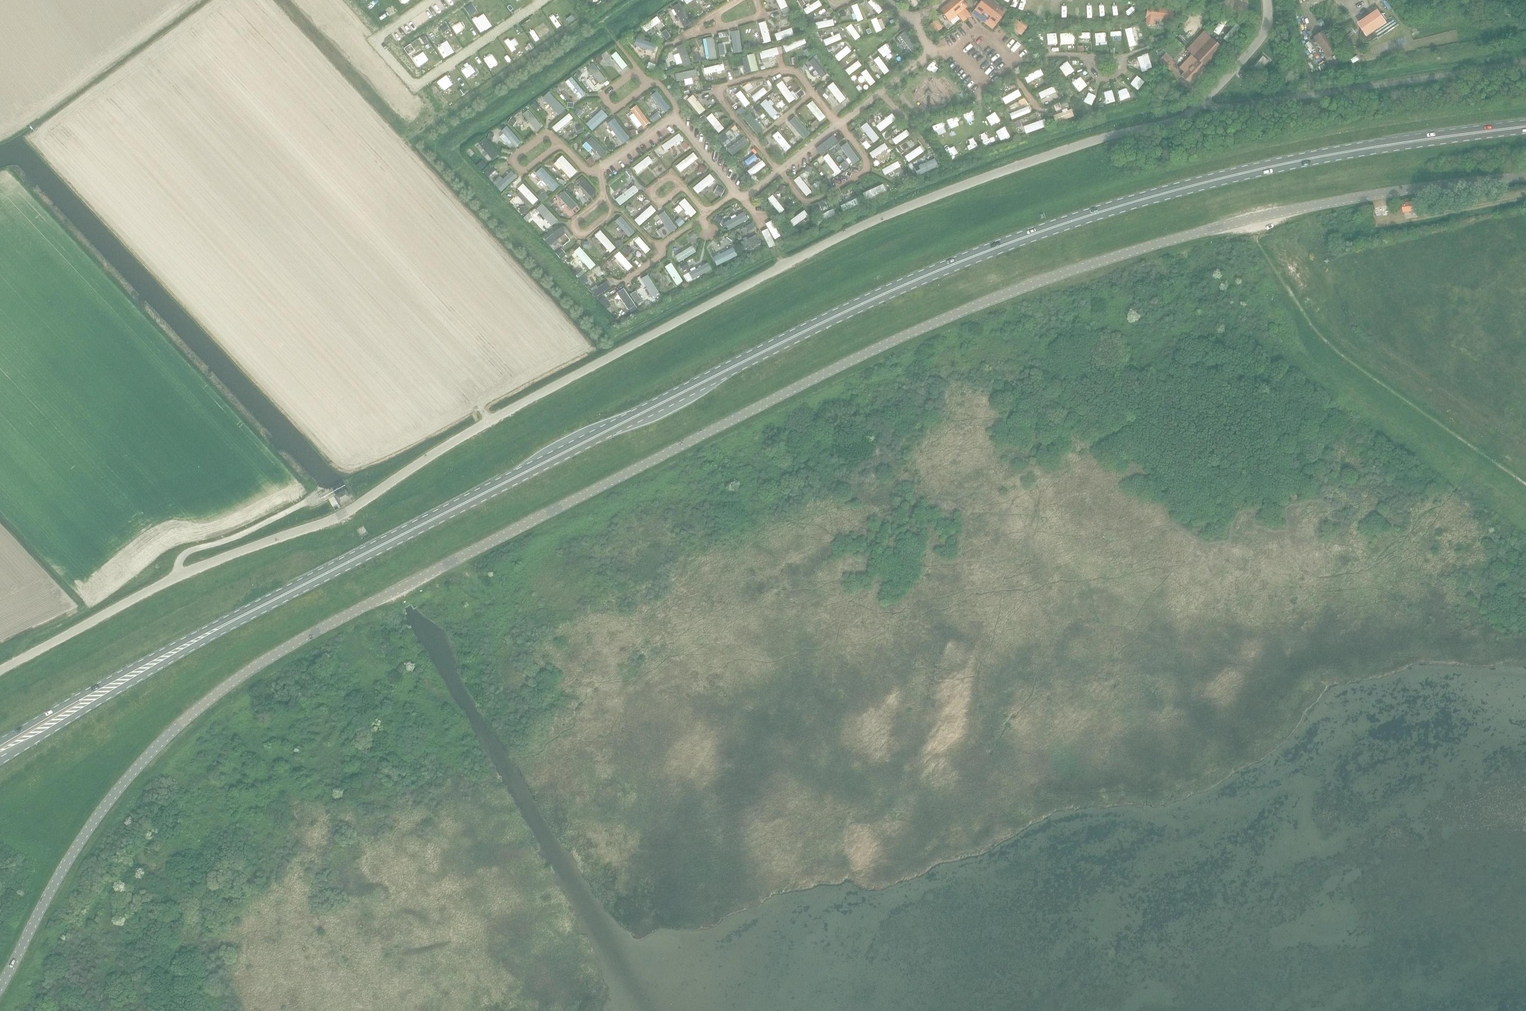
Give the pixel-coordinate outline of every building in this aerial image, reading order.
[(685,3),(688,9),(700,0),(690,0),(685,3)] [(785,0),(777,0),(778,4),(776,5),(778,9),(780,8),(781,10),(788,7),(785,0)] [(875,0),(870,5),(879,15),(884,11),(875,0)] [(941,7),(951,20),(957,15),(962,20),(970,13),(965,8),(969,5),(966,0),(965,0),(950,0),(941,7)] [(996,25),(1007,10),(994,0),(982,0),(975,9),(996,25)] [(808,15),(823,6),(819,1),(811,6),(810,4),(806,6),(807,8),(804,10),(808,15)] [(691,25),(679,4),(673,8),(684,29),(691,25)] [(858,5),(852,7),(858,22),(864,20),(858,5)] [(1173,9),(1148,6),(1145,24),(1153,25),(1154,18),(1172,20),(1173,9)] [(788,8),(781,11),(784,16),(791,15),(788,8)] [(1363,29),(1361,31),(1360,34),(1360,36),(1361,39),(1363,41),(1366,42),(1369,42),(1372,41),(1392,27),(1386,19),(1384,21),(1378,11),(1359,23),(1363,29)] [(811,13),(806,17),(809,22),(814,18),(811,13)] [(938,19),(928,26),(933,33),(943,27),(938,19)] [(1024,25),(1017,19),(1013,24),(1015,26),(1013,28),(1018,33),(1020,30),(1023,32),(1027,27),(1024,25)] [(833,20),(816,24),(817,30),(835,26),(833,20)] [(664,26),(660,21),(646,31),(649,36),(664,26)] [(766,22),(759,24),(765,44),(772,42),(766,22)] [(666,29),(661,33),(666,40),(671,36),(666,29)] [(792,29),(775,35),(778,42),(794,36),(792,29)] [(1314,37),(1327,57),(1337,51),(1323,30),(1314,37)] [(1183,64),(1180,68),(1184,72),(1181,75),(1189,83),(1205,67),(1223,48),(1211,37),(1204,31),(1186,50),(1192,55),(1183,64)] [(740,32),(732,33),(734,50),(742,49),(740,32)] [(804,37),(784,47),(787,53),(807,44),(804,37)] [(657,45),(636,38),(634,46),(655,52),(657,45)] [(713,38),(707,39),(710,57),(716,56),(713,38)] [(691,63),(685,46),(679,48),(683,60),(680,61),(681,63),(684,62),(685,65),(691,63)] [(809,48),(804,51),(807,56),(812,53),(809,48)] [(628,66),(615,49),(608,54),(622,71),(628,66)] [(910,49),(902,54),(905,58),(913,53),(910,49)] [(775,51),(757,55),(759,63),(777,58),(775,51)] [(1159,60),(1171,71),(1177,65),(1165,54),(1159,60)] [(754,56),(736,61),(738,67),(756,61),(754,56)] [(1263,56),(1254,66),(1260,71),(1269,61),(1263,56)] [(827,75),(814,59),(809,63),(822,79),(827,75)] [(804,63),(800,66),(804,71),(808,68),(804,63)] [(607,81),(594,64),(587,69),(600,86),(607,81)] [(723,65),(704,69),(705,75),(725,71),(723,65)] [(1040,70),(1026,77),(1029,83),(1043,76),(1040,70)] [(694,71),(675,76),(676,82),(696,77),(694,71)] [(584,92),(573,79),(568,83),(580,96),(584,92)] [(748,82),(743,86),(747,92),(753,87),(749,82),(748,82)] [(796,100),(783,82),(776,86),(790,104),(796,100)] [(847,99),(834,83),(828,88),(841,104),(847,99)] [(820,86),(816,91),(822,96),(826,91),(820,86)] [(1053,87),(1038,94),(1040,99),(1056,92),(1053,87)] [(756,103),(768,93),(764,88),(751,97),(756,103)] [(1000,89),(994,93),(998,98),(1003,94),(1000,89)] [(800,90),(796,93),(799,98),(802,96),(804,95),(804,94),(800,90)] [(1020,91),(1006,98),(1008,104),(1023,97),(1020,91)] [(671,109),(657,92),(651,97),(665,114),(671,109)] [(750,104),(741,92),(736,96),(745,108),(750,104)] [(566,110),(549,94),(544,99),(560,116),(566,110)] [(706,108),(696,96),(691,100),(701,112),(706,108)] [(766,101),(760,106),(771,120),(777,115),(771,108),(773,106),(770,102),(768,103),(766,101)] [(823,115),(813,101),(808,105),(818,119),(823,115)] [(535,102),(531,107),(537,111),(541,106),(535,102)] [(649,123),(637,106),(631,111),(643,128),(649,123)] [(741,107),(736,111),(740,117),(747,111),(744,107),(742,108),(741,107)] [(759,108),(745,118),(749,123),(762,112),(759,108)] [(1013,120),(1030,114),(1028,108),(1018,112),(1017,109),(1013,111),(1013,113),(1011,114),(1013,120)] [(1072,110),(1054,117),(1057,124),(1075,117),(1072,110)] [(542,128),(529,111),(523,115),(537,132),(542,128)] [(569,114),(552,128),(557,133),(573,119),(569,114)] [(606,119),(602,114),(589,126),(593,130),(606,119)] [(725,129),(712,114),(707,119),(719,134),(725,129)] [(807,128),(796,115),(791,119),(797,127),(794,130),(798,135),(807,128)] [(897,120),(893,115),(879,126),(883,131),(897,120)] [(512,117),(508,123),(513,126),(517,121),(512,117)] [(703,117),(699,120),(703,125),(707,122),(703,117)] [(1019,119),(1013,122),(1016,127),(1021,125),(1019,119)] [(816,120),(810,124),(813,128),(819,124),(816,120)] [(1024,128),(1027,134),(1048,127),(1046,120),(1024,128)] [(629,139),(616,121),(610,125),(624,143),(629,139)] [(880,139),(866,123),(861,127),(869,136),(867,137),(870,140),(871,139),(875,143),(880,139)] [(519,141),(505,125),(499,129),(514,146),(519,141)] [(581,125),(576,128),(578,134),(584,131),(581,125)] [(886,130),(881,134),(885,139),(891,136),(886,130)] [(907,130),(893,141),(896,146),(911,136),(907,130)] [(786,152),(791,148),(778,133),(773,137),(782,146),(779,148),(782,152),(785,150),(786,152)] [(683,140),(679,134),(662,147),(666,152),(683,140)] [(724,134),(718,138),(723,143),(728,139),(724,134)] [(593,141),(588,135),(574,148),(579,153),(593,141)] [(749,144),(745,138),(728,151),(733,157),(749,144)] [(499,157),(485,140),(479,145),(493,161),(499,157)] [(686,141),(681,145),(685,150),(689,147),(686,141)] [(870,154),(874,159),(889,149),(885,144),(870,154)] [(859,160),(848,145),(843,149),(854,164),(859,160)] [(921,147),(906,157),(909,162),(924,153),(921,147)] [(698,160),(694,154),(676,167),(681,173),(684,171),(686,173),(689,170),(688,168),(698,160)] [(842,172),(829,155),(824,158),(837,176),(842,172)] [(578,173),(562,157),(557,162),(572,178),(578,173)] [(592,157),(586,161),(590,166),(595,162),(592,157)] [(649,157),(633,169),(638,175),(653,163),(649,157)] [(483,161),(477,166),(480,171),(486,165),(483,161)] [(748,172),(752,177),(767,166),(763,161),(748,172)] [(845,161),(840,164),(844,170),(849,167),(845,161)] [(936,167),(933,161),(918,169),(921,175),(936,167)] [(883,171),(885,176),(901,168),(898,162),(883,171)] [(701,165),(698,171),(705,173),(708,168),(701,165)] [(492,167),(484,173),(488,177),(496,170),(492,167)] [(560,187),(542,169),(536,175),(553,193),(560,187)] [(910,172),(904,174),(907,180),(910,182),(914,180),(910,172)] [(502,192),(514,180),(509,175),(497,187),(502,192)] [(711,175),(694,189),(698,195),(716,181),(711,175)] [(598,194),(583,177),(577,182),(593,198),(598,194)] [(800,177),(795,181),(807,197),(813,193),(800,177)] [(571,184),(567,188),(570,192),(575,188),(571,184)] [(539,201),(523,185),(518,190),(533,206),(539,201)] [(718,185),(714,193),(721,196),(725,188),(718,185)] [(780,185),(778,191),(784,193),(786,187),(780,185)] [(866,201),(887,192),(884,185),(863,194),(866,201)] [(639,193),(634,187),(616,200),(620,206),(639,193)] [(545,191),(537,196),(541,202),(549,197),(545,191)] [(578,206),(564,192),(558,198),(572,212),(578,206)] [(785,210),(773,196),(768,200),(780,214),(785,210)] [(551,198),(546,203),(549,207),(555,202),(551,198)] [(842,212),(857,205),(855,199),(839,206),(842,212)] [(697,213),(685,200),(679,205),(686,212),(685,213),(687,216),(689,215),(691,218),(697,213)] [(1402,203),(1403,212),(1416,210),(1415,201),(1402,203)] [(558,222),(542,205),(536,210),(552,227),(558,222)] [(640,227),(657,212),(651,206),(635,221),(640,227)] [(819,224),(836,215),(833,210),(816,218),(819,224)] [(788,223),(793,229),(804,221),(806,223),(809,221),(807,218),(809,217),(805,211),(788,223)] [(528,213),(523,218),(527,221),(532,217),(528,213)] [(676,229),(665,214),(660,218),(671,233),(676,229)] [(749,221),(745,214),(726,224),(730,231),(749,221)] [(717,215),(714,220),(720,224),(724,218),(717,215)] [(635,233),(621,217),(615,222),(624,232),(622,234),(625,237),(626,235),(629,238),(635,233)] [(681,218),(675,222),(680,227),(685,223),(681,218)] [(752,223),(746,226),(749,231),(755,228),(752,223)] [(549,248),(566,234),(561,229),(544,242),(549,248)] [(694,231),(689,235),(693,239),(697,235),(694,231)] [(616,249),(601,232),(595,237),(611,254),(616,249)] [(760,243),(757,236),(741,244),(744,251),(760,243)] [(651,251),(639,238),(635,242),(646,255),(651,251)] [(625,245),(622,251),(629,254),(632,248),(625,245)] [(675,257),(679,264),(697,253),(693,246),(675,257)] [(562,248),(556,253),(560,258),(566,253),(562,248)] [(596,266),(580,248),(574,253),(591,271),(596,266)] [(715,258),(718,263),(737,254),(734,248),(715,258)] [(633,268),(620,253),(614,258),(628,272),(633,268)] [(605,260),(601,263),(605,268),(609,265),(605,260)] [(687,261),(680,265),(684,271),(691,267),(687,261)] [(684,283),(672,264),(665,268),(677,287),(684,283)] [(688,275),(691,281),(707,272),(704,266),(688,275)] [(581,268),(575,272),(579,277),(585,272),(581,268)] [(660,295),(648,277),(642,281),(650,293),(648,294),(650,298),(652,297),(654,300),(660,295)] [(595,299),(611,288),(607,282),(598,288),(596,286),(593,288),(594,290),(590,293),(595,299)] [(624,290),(617,294),(629,312),(636,307),(624,290)] [(641,296),(635,299),(638,304),(644,301),(641,296)] [(346,489),(336,495),(340,503),(351,498),(346,489)] [(408,606),(404,609),(406,613),(403,615),(404,616),(406,614),(408,614),(405,609),(408,607),(411,606),(414,610),(415,609),(418,607),(418,606),(414,609),(411,604),(408,606)]
